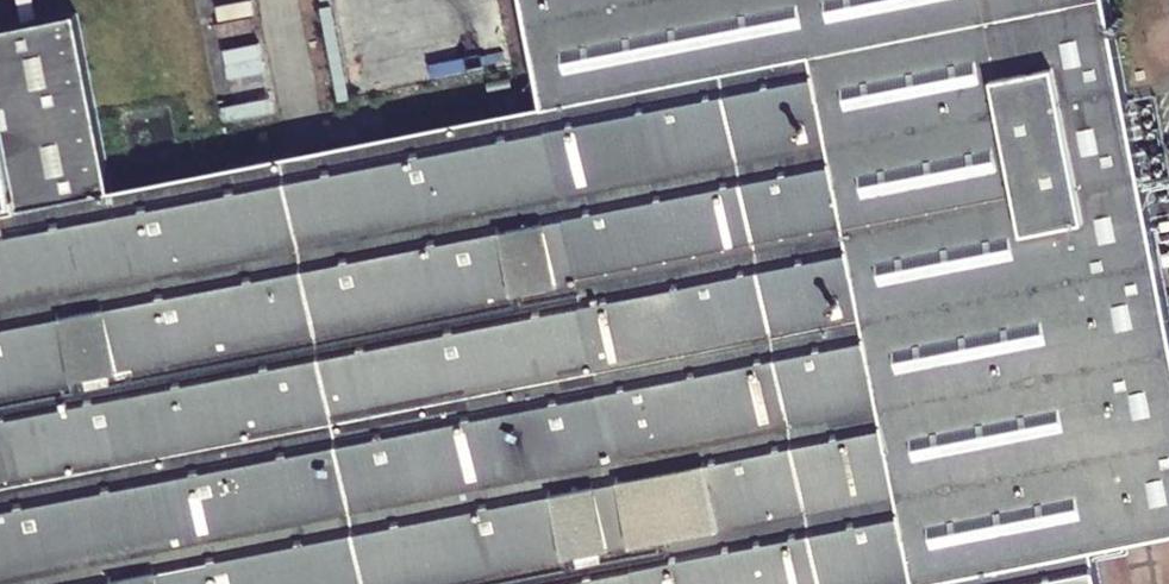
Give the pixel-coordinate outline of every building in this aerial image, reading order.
[(999,568),(1168,534),(1168,365),(1097,0),(520,0),(540,105),(111,191),(20,208),(0,107),(0,583),(1002,583),(999,568)] [(0,21),(0,107),(20,208),(111,191),(74,7),(0,21)]
